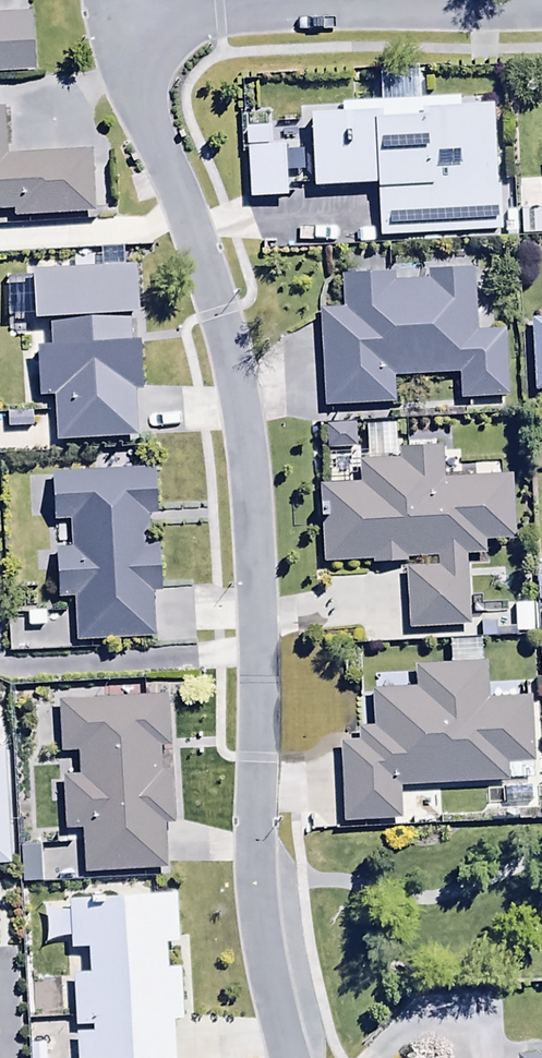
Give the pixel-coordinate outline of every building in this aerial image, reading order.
[(33,70),(31,12),(0,14),(0,71),(33,70)] [(338,113),(306,115),(309,187),(372,184),(375,237),(507,231),(504,179),(493,180),(489,96),(338,103),(338,113)] [(0,107),(0,210),(10,209),(10,218),(91,215),(88,150),(4,154),(2,107),(0,107)] [(282,144),(244,146),(247,198),(285,196),(282,144)] [(50,397),(52,440),(133,435),(131,391),(137,390),(135,342),(130,342),(128,316),(134,315),(131,267),(28,272),(30,319),(45,318),(47,345),(34,346),(36,398),(50,397)] [(342,309),(316,310),(321,408),(392,404),(391,377),(456,373),(457,400),(502,397),(499,332),(474,333),(470,269),(427,271),(427,280),(392,282),(392,272),(340,275),(342,309)] [(527,318),(530,391),(541,390),(541,317),(527,318)] [(358,483),(316,485),(320,563),(368,561),(368,566),(404,564),(404,558),(435,557),(436,569),(403,570),(406,629),(466,627),(462,556),(483,555),(482,541),(511,539),(508,475),(501,476),(500,463),(474,464),(474,476),(440,478),(439,447),(397,449),(397,462),(357,464),(358,483)] [(153,470),(48,475),(50,521),(67,521),(69,552),(54,553),(56,598),(71,597),(73,641),(152,637),(150,594),(158,593),(156,544),(148,545),(147,515),(155,515),(153,470)] [(357,741),(337,742),(340,823),(397,820),(395,787),(504,782),(504,764),(531,763),(528,697),(486,698),(485,663),(412,666),(413,688),(369,690),(370,727),(356,728),(357,741)] [(167,697),(58,701),(59,754),(77,754),(77,775),(62,776),(64,833),(79,832),(80,872),(162,869),(161,820),(171,820),(169,767),(159,767),(158,744),(168,744),(167,697)] [(74,1057),(171,1057),(170,1019),(180,1019),(178,967),(163,968),(162,944),(175,944),(173,895),(66,899),(68,948),(84,948),(85,974),(71,974),(73,1027),(89,1026),(89,1032),(73,1033),(74,1057)]
